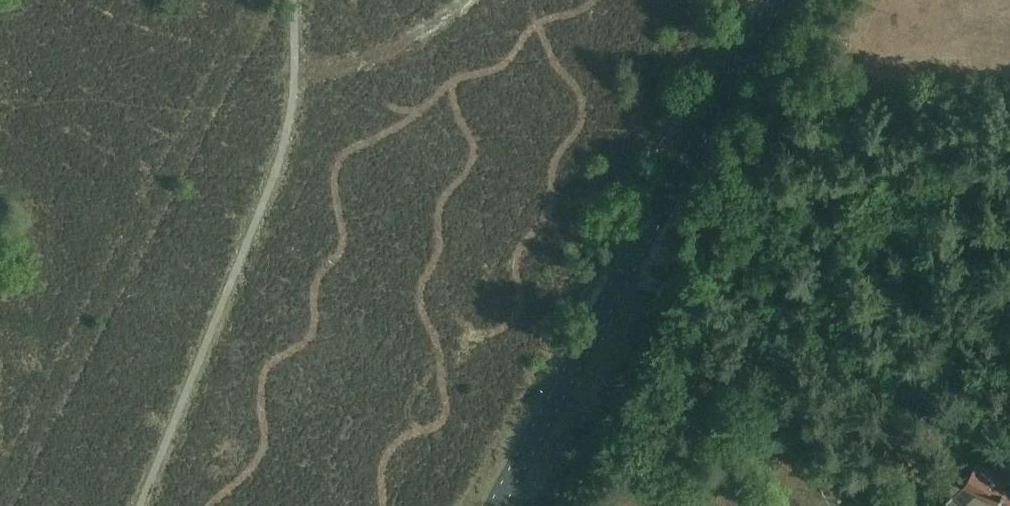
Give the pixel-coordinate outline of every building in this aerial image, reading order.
[(748,268),(742,278),(757,287),(763,276),(748,268)] [(976,465),(965,486),(1001,505),(1009,505),(1009,484),(976,465)]
